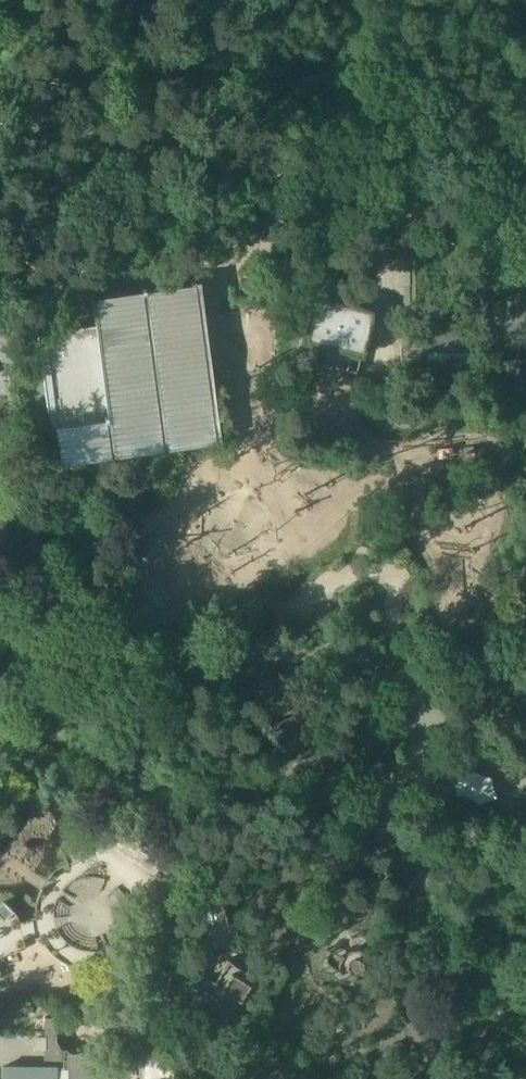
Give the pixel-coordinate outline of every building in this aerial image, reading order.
[(488,267),(494,275),(507,265),(501,257),(488,267)] [(57,428),(62,464),(217,444),(212,408),(221,390),(221,388),(208,378),(196,284),(92,298),(95,325),(37,333),(44,382),(26,384),(29,413),(48,410),(50,429),(57,428)] [(308,340),(362,353),(372,313),(317,301),(308,340)] [(471,352),(471,322),(427,322),(427,323),(401,323),(401,369),(434,370),(434,369),(470,370),(471,352)] [(502,360),(502,368),(506,404),(525,402),(525,358),(502,360)] [(185,883),(205,958),(236,950),(217,875),(185,883)] [(14,912),(4,902),(0,906),(0,917),(5,922),(14,912)] [(11,995),(0,1004),(0,1019),(2,1022),(21,1007),(11,995)] [(45,1060),(63,1060),(64,1067),(57,1067),(57,1078),(94,1078),(93,1077),(93,1072),(92,1072),(92,1067),(98,1062),(97,1061),(96,1062),(91,1055),(92,1054),(92,1053),(90,1054),(84,1055),(82,1051),(81,1051),(81,1052),(73,1054),(72,1052),(71,1052),(67,1049),(65,1049),(57,1039),(63,1018),(60,1018),(46,1018),(45,1060)] [(57,1067),(4,1066),(3,1078),(57,1078),(57,1067)]
